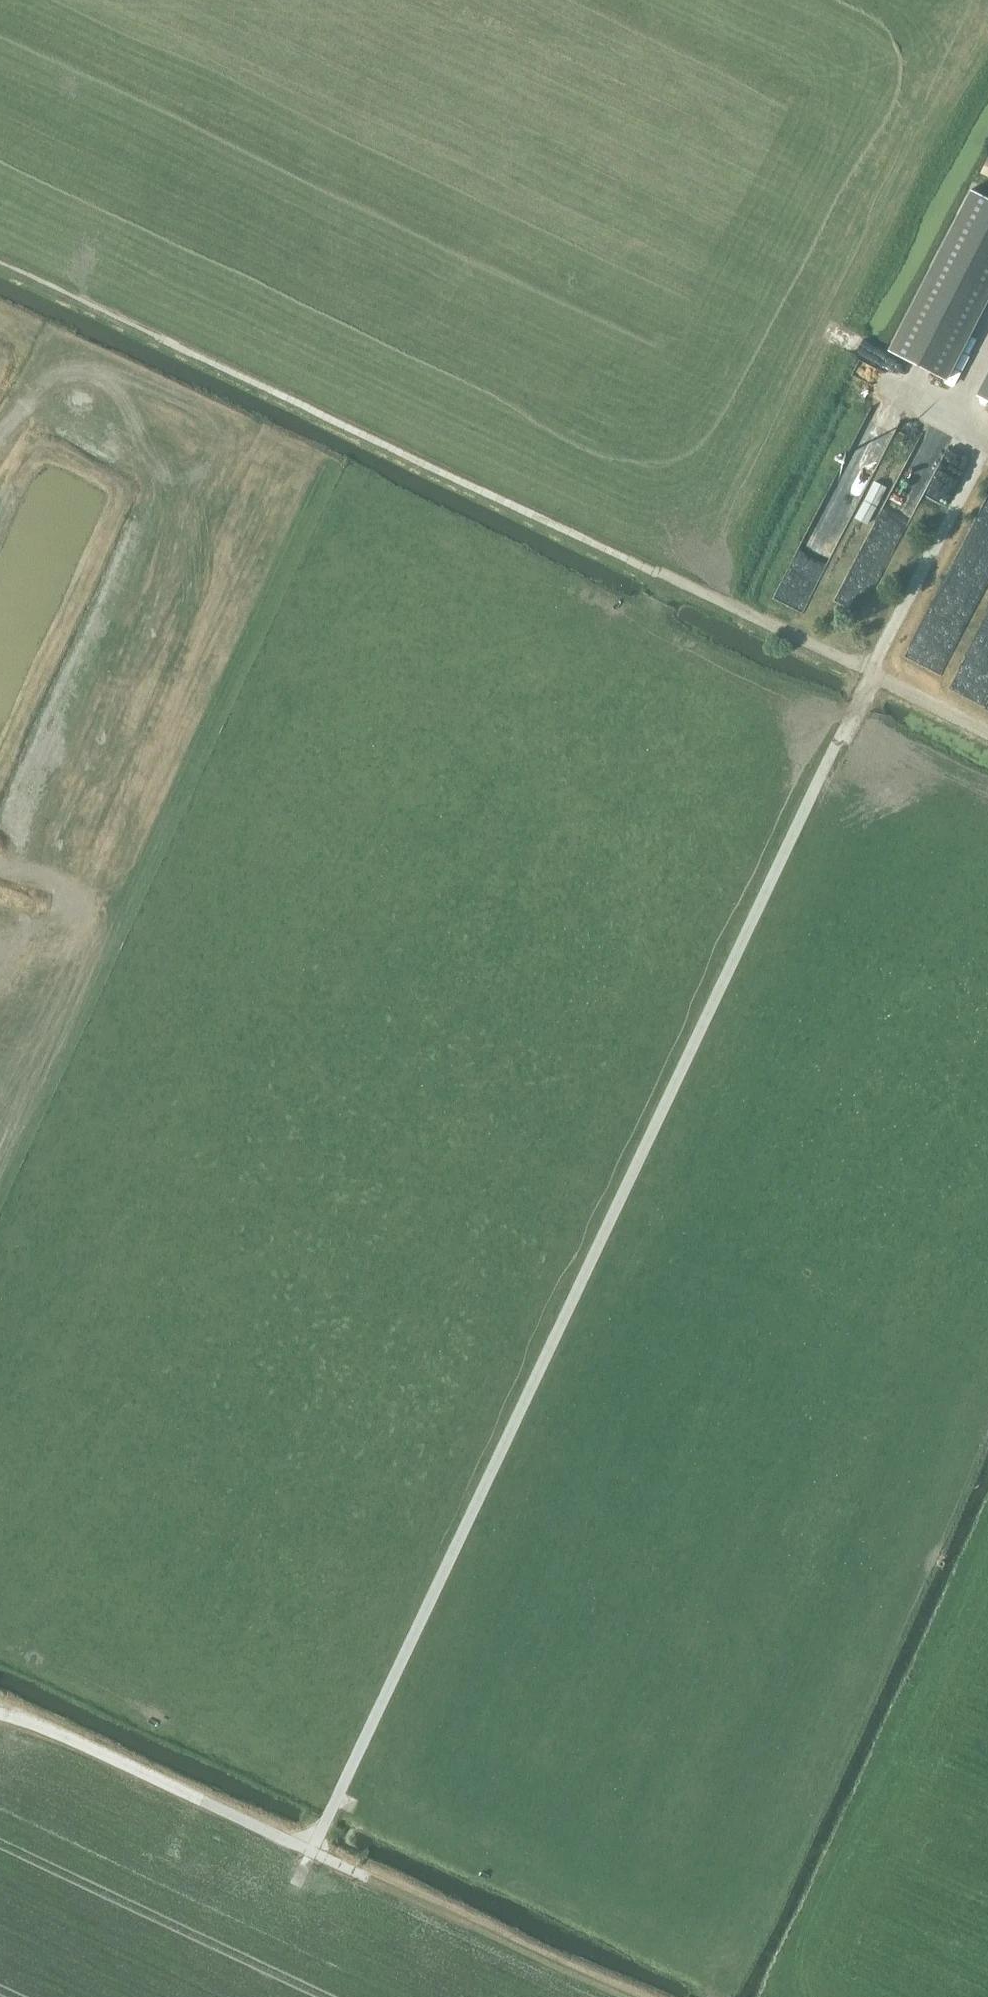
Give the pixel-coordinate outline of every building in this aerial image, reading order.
[(987,176),(987,157),(985,155),(978,171),(987,176)] [(889,349),(946,379),(987,298),(987,200),(971,191),(889,349)]
